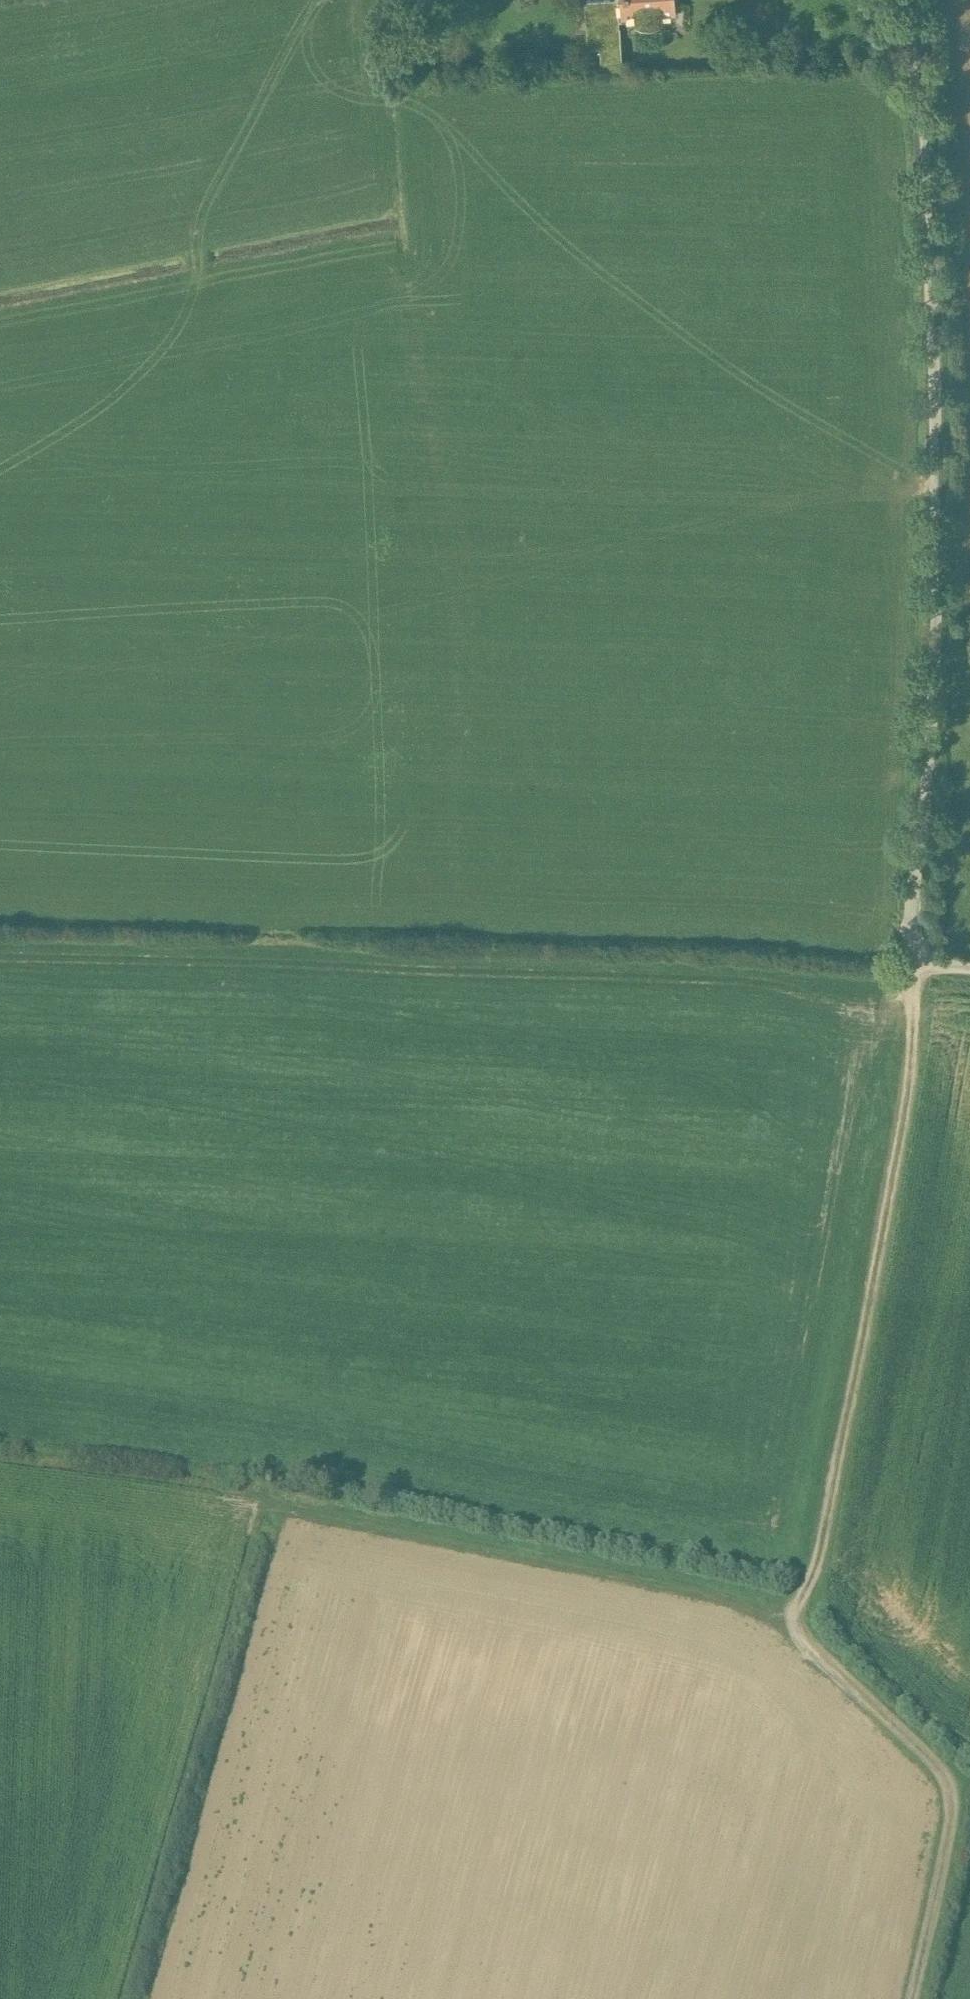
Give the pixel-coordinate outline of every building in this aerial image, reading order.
[(622,0),(621,1),(622,16),(636,15),(641,16),(647,16),(652,16),(656,15),(660,13),(675,12),(674,0),(622,0)]
